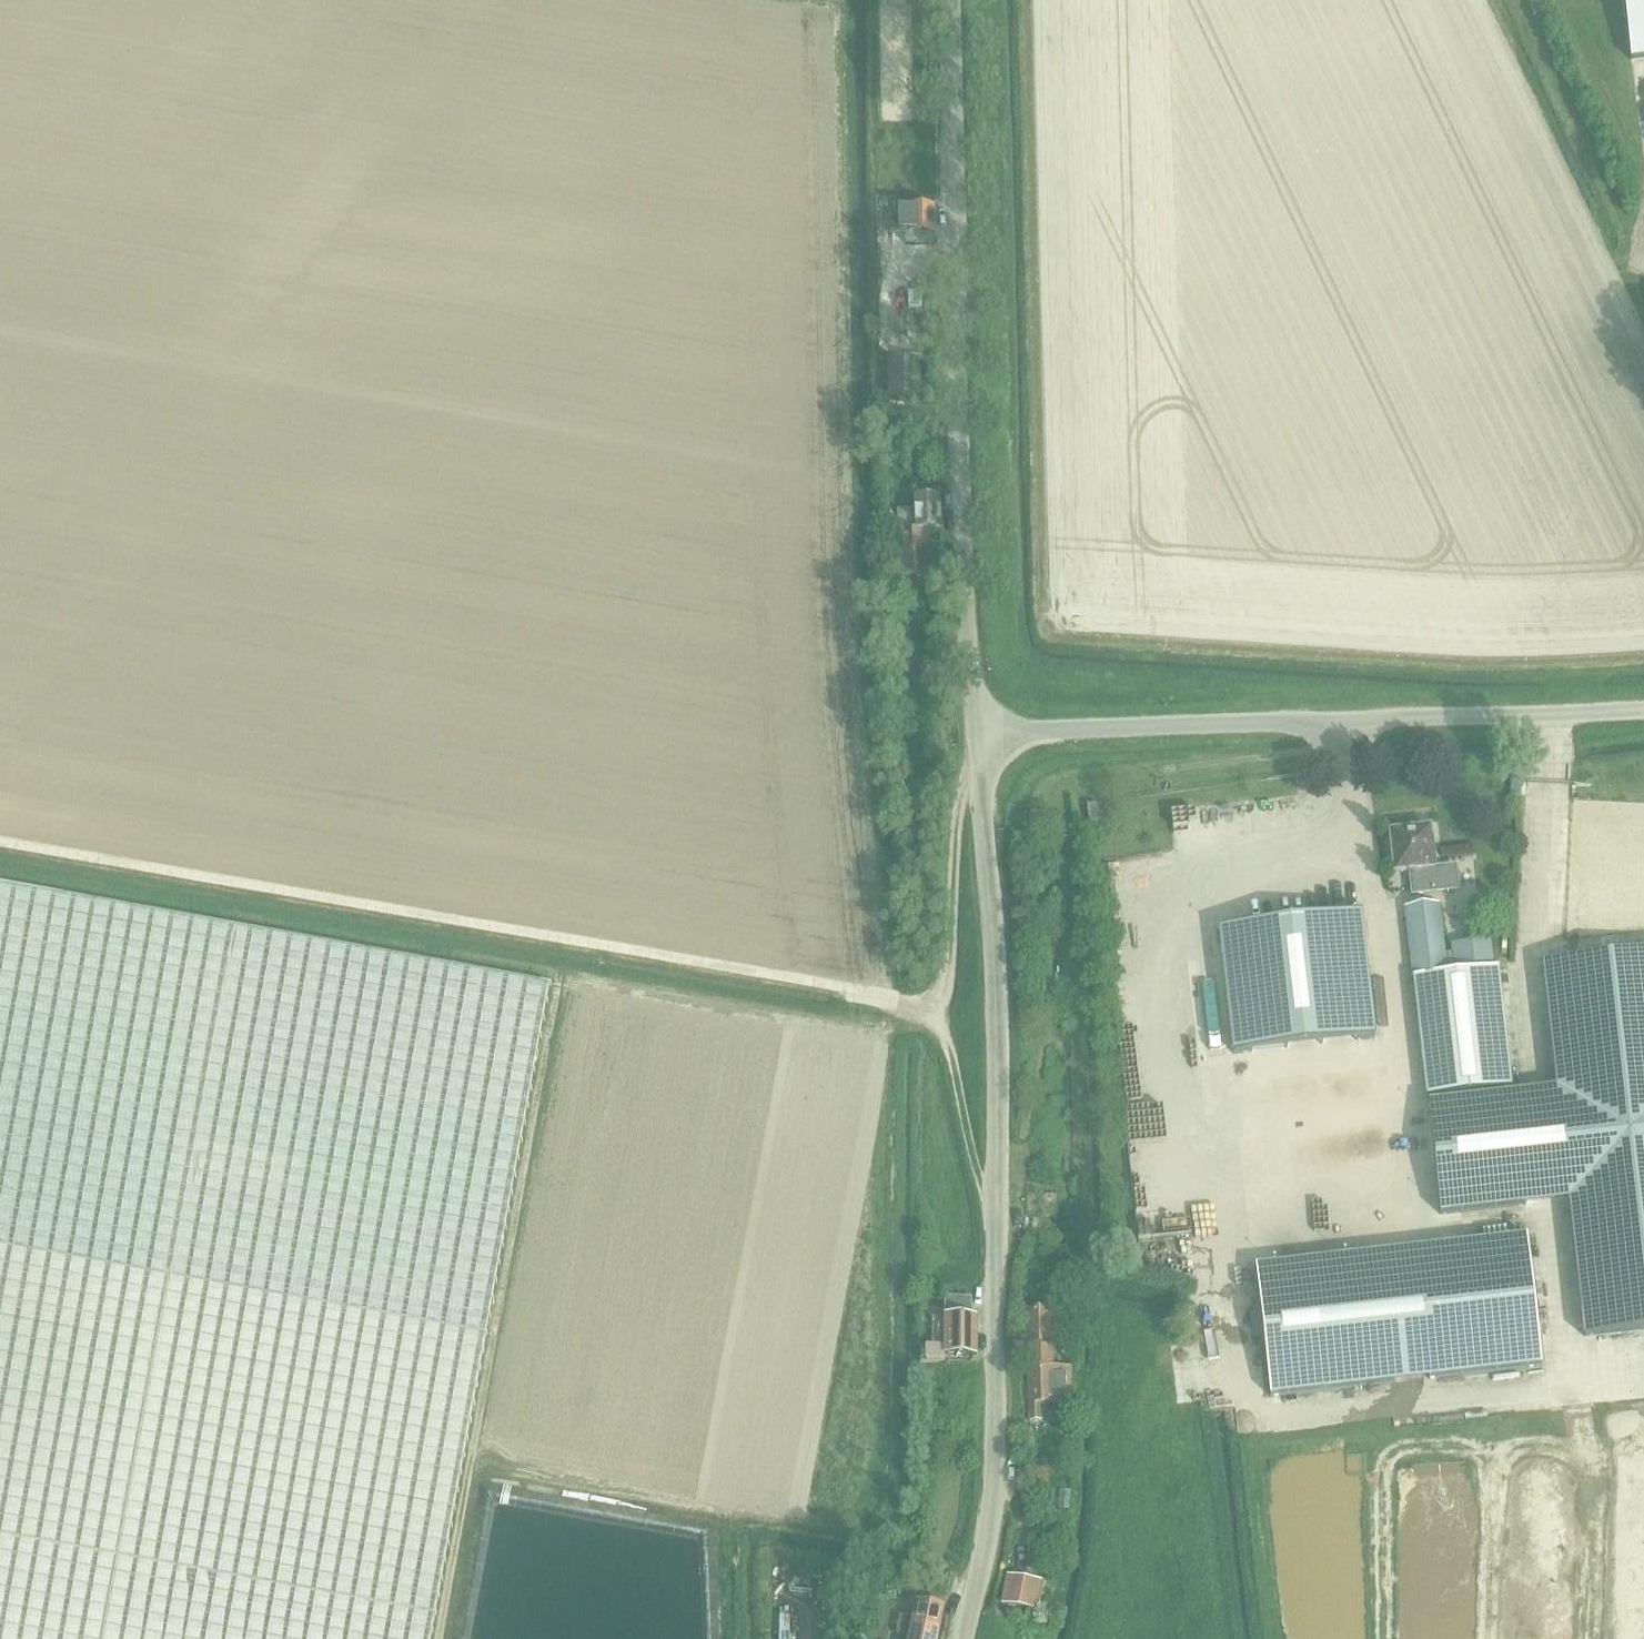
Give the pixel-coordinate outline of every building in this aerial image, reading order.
[(1629,61),(1643,59),(1643,0),(1621,0),(1629,61)] [(919,246),(934,245),(934,234),(935,234),(935,208),(895,208),(896,230),(891,230),(891,235),(919,235),(919,246)] [(919,359),(888,359),(888,400),(919,401),(919,359)] [(897,509),(897,523),(940,521),(940,496),(915,497),(915,508),(897,509)] [(890,576),(916,574),(914,546),(941,545),(940,521),(897,523),(898,532),(901,532),(901,534),(888,535),(890,576)] [(1098,803),(1086,805),(1088,821),(1099,820),(1098,803)] [(1395,873),(1410,872),(1412,895),(1459,890),(1457,866),(1434,869),(1430,829),(1406,832),(1403,829),(1397,830),(1395,833),(1390,834),(1395,873)] [(486,1335),(550,984),(0,884),(0,1638),(431,1638),(486,1335)] [(1440,905),(1406,909),(1409,935),(1443,931),(1440,905)] [(1358,914),(1215,931),(1229,1054),(1372,1037),(1358,914)] [(1444,943),(1410,947),(1414,980),(1427,1098),(1511,1089),(1516,1089),(1503,970),(1495,971),(1492,944),(1453,948),(1456,976),(1448,976),(1444,943)] [(1427,1103),(1440,1216),(1568,1202),(1584,1338),(1643,1331),(1643,954),(1542,966),(1556,1089),(1427,1103)] [(1255,1269),(1270,1397),(1541,1365),(1527,1237),(1259,1268),(1255,1269)] [(924,1251),(924,1263),(937,1263),(937,1251),(924,1251)] [(971,1299),(945,1299),(945,1355),(977,1355),(977,1317),(971,1317),(971,1299)] [(1027,1342),(1028,1367),(1052,1368),(1052,1341),(1052,1310),(1027,1310),(1027,1342)] [(1070,1368),(1052,1368),(1028,1367),(1030,1422),(1040,1422),(1040,1404),(1071,1404),(1070,1368)] [(1034,1467),(1034,1484),(1047,1484),(1048,1467),(1034,1467)] [(1009,1576),(1003,1603),(1033,1610),(1039,1582),(1009,1576)] [(944,1608),(916,1603),(913,1619),(900,1616),(896,1634),(910,1637),(909,1638),(938,1638),(944,1608)]
